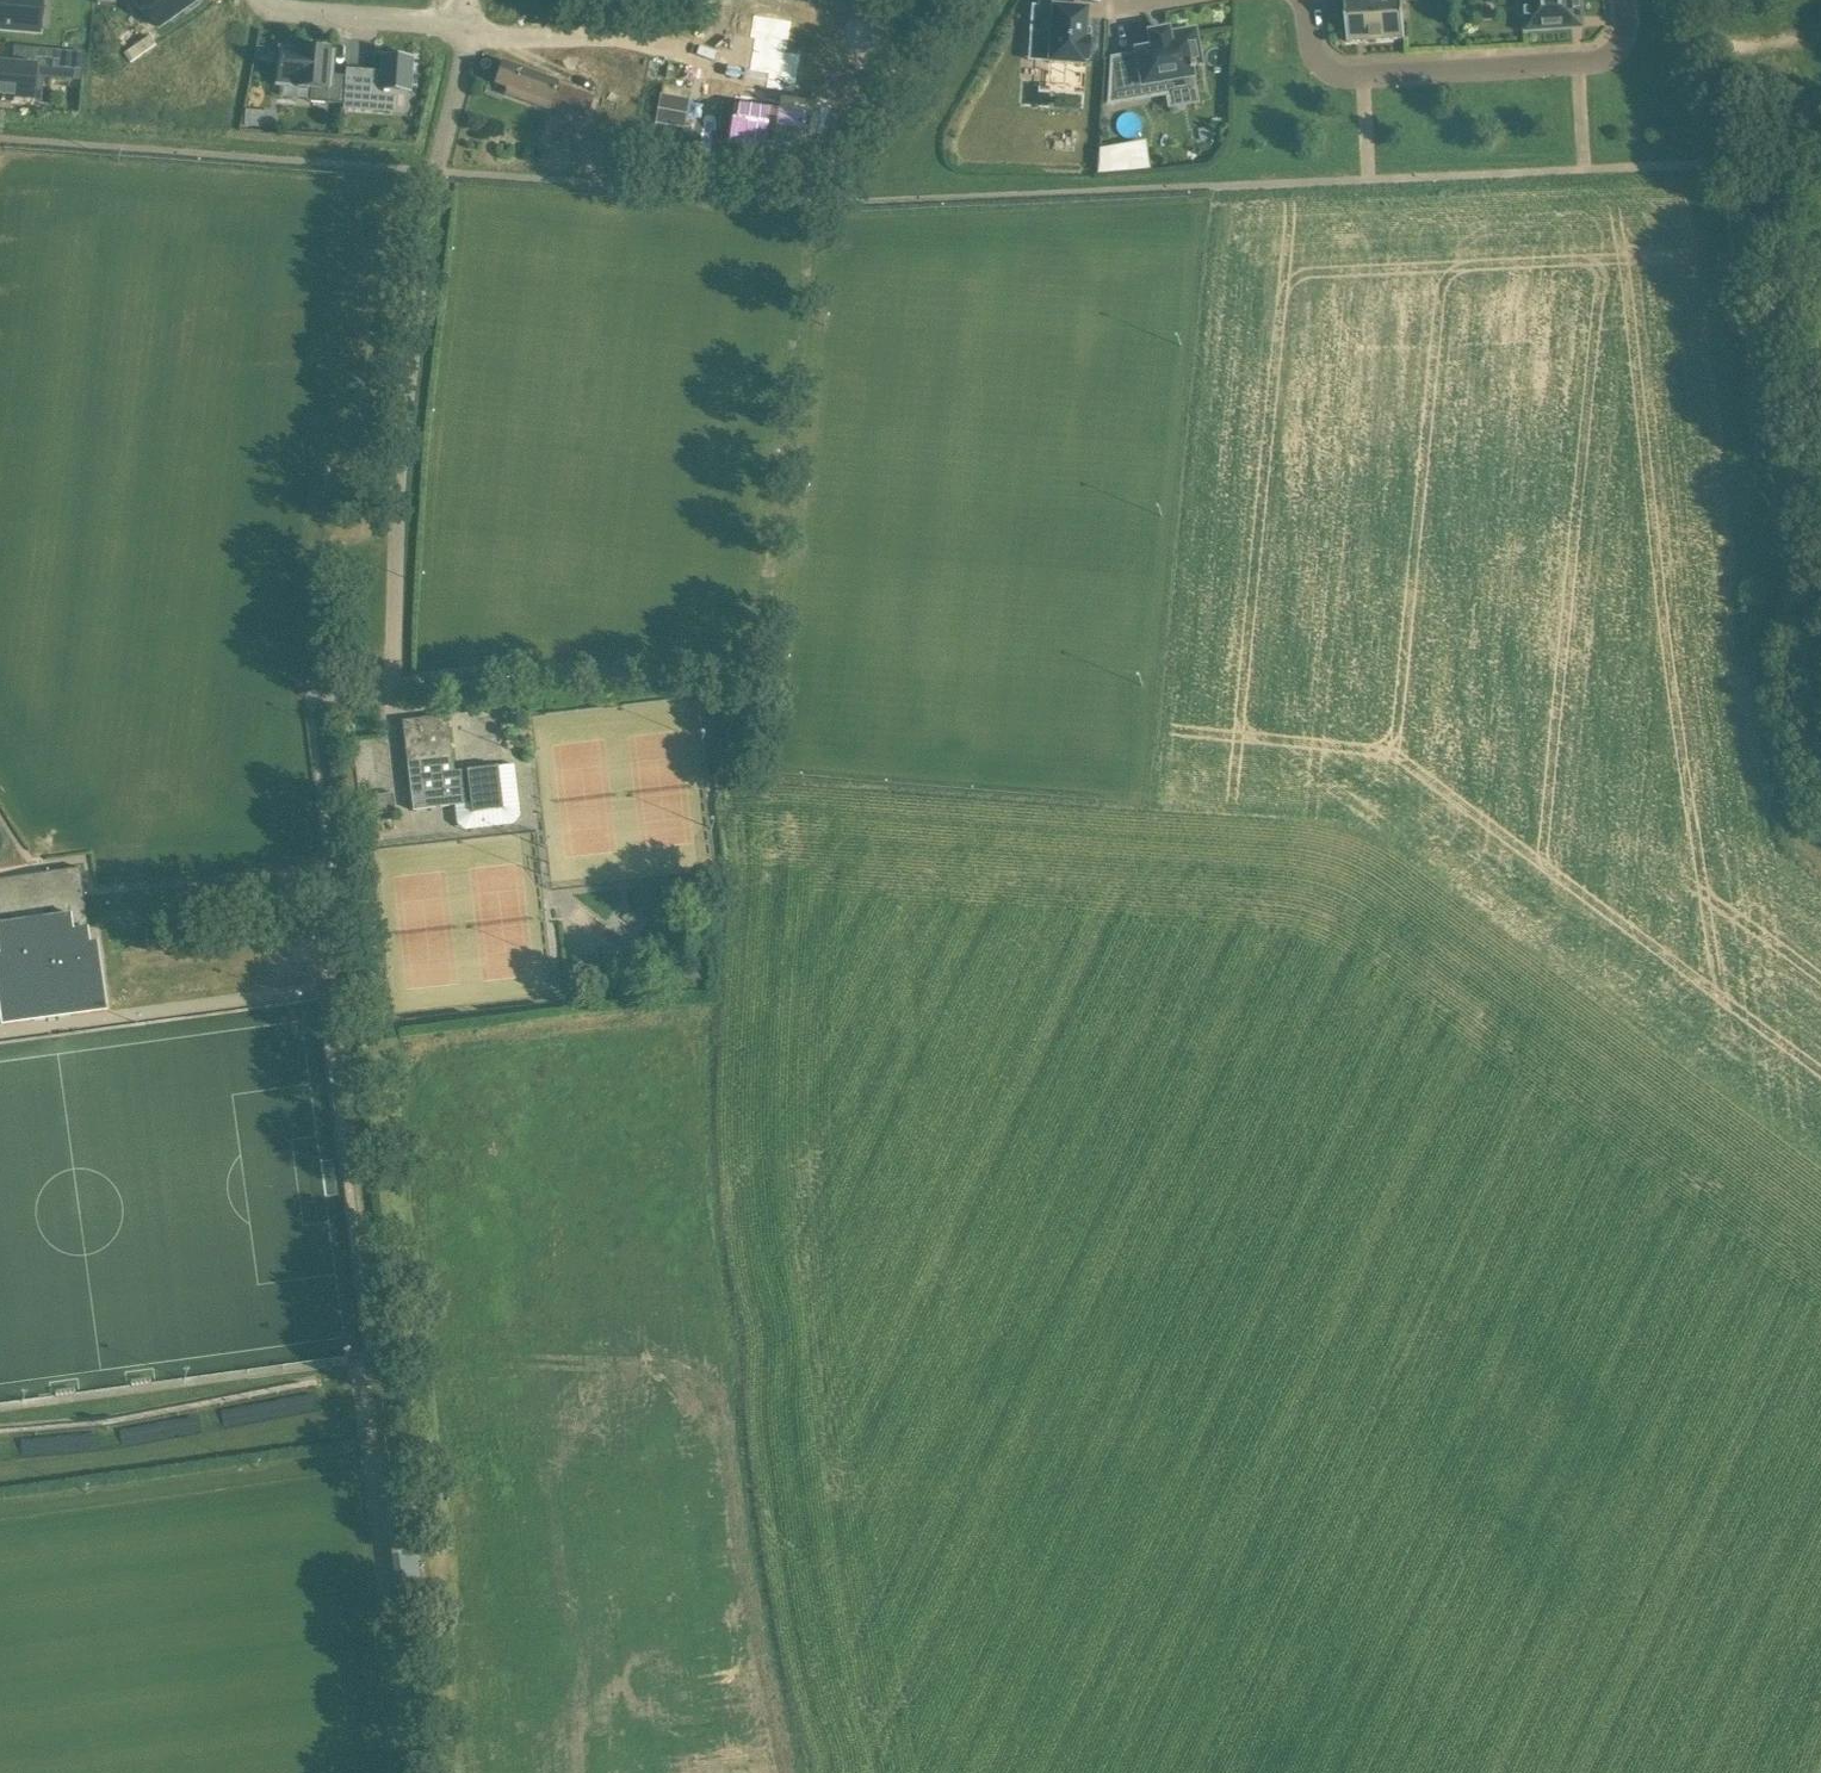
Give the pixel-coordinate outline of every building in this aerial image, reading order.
[(40,33),(42,0),(0,0),(0,30),(40,33)] [(158,27),(196,0),(139,0),(158,27)] [(839,10),(839,0),(809,0),(809,2),(810,12),(839,10)] [(1038,6),(1032,6),(1031,32),(1051,33),(1050,63),(1082,65),(1082,62),(1086,62),(1088,40),(1084,40),(1086,10),(1069,8),(1069,0),(1038,0),(1038,6)] [(1346,1),(1348,42),(1406,39),(1403,0),(1347,0),(1346,1)] [(1521,16),(1526,16),(1527,31),(1584,28),(1582,0),(1520,0),(1521,16)] [(754,40),(749,72),(768,76),(765,90),(794,94),(800,56),(786,54),(791,24),(753,17),(749,40),(754,40)] [(1112,59),(1109,103),(1168,93),(1166,82),(1191,77),(1190,70),(1194,69),(1194,66),(1201,65),(1194,29),(1168,34),(1167,30),(1148,33),(1151,48),(1135,51),(1136,55),(1112,59)] [(310,102),(343,104),(345,76),(331,75),(333,52),(331,52),(331,47),(315,46),(314,50),(297,49),(297,50),(281,48),(278,84),(294,86),(311,88),(310,102)] [(34,102),(37,66),(53,68),(55,50),(24,48),(22,64),(12,64),(0,63),(0,99),(34,102)] [(53,68),(53,73),(82,76),(84,53),(55,50),(53,68)] [(346,67),(343,110),(345,110),(346,106),(395,110),(397,91),(411,92),(414,58),(381,56),(380,72),(349,69),(349,68),(346,67)] [(508,87),(505,94),(585,123),(594,96),(503,62),(495,83),(508,87)] [(731,121),(727,142),(763,148),(771,149),(771,150),(770,152),(800,156),(804,133),(801,133),(807,100),(779,96),(777,110),(738,103),(737,111),(738,111),(736,122),(731,121)] [(656,101),(653,143),(682,145),(685,102),(656,101)] [(244,127),(255,128),(256,111),(246,110),(244,127)] [(685,126),(682,166),(706,167),(708,127),(685,126)] [(1110,147),(1110,172),(1129,171),(1129,144),(1110,147)] [(402,721),(413,810),(455,806),(467,804),(469,817),(503,812),(497,767),(454,772),(448,715),(402,721)] [(360,802),(361,821),(397,817),(396,799),(360,802)] [(0,879),(0,973),(1,972),(2,985),(0,986),(0,1021),(1,1025),(105,1012),(105,1011),(106,1011),(97,942),(90,943),(80,868),(0,879)] [(408,1477),(383,1481),(393,1555),(418,1551),(408,1477)]
